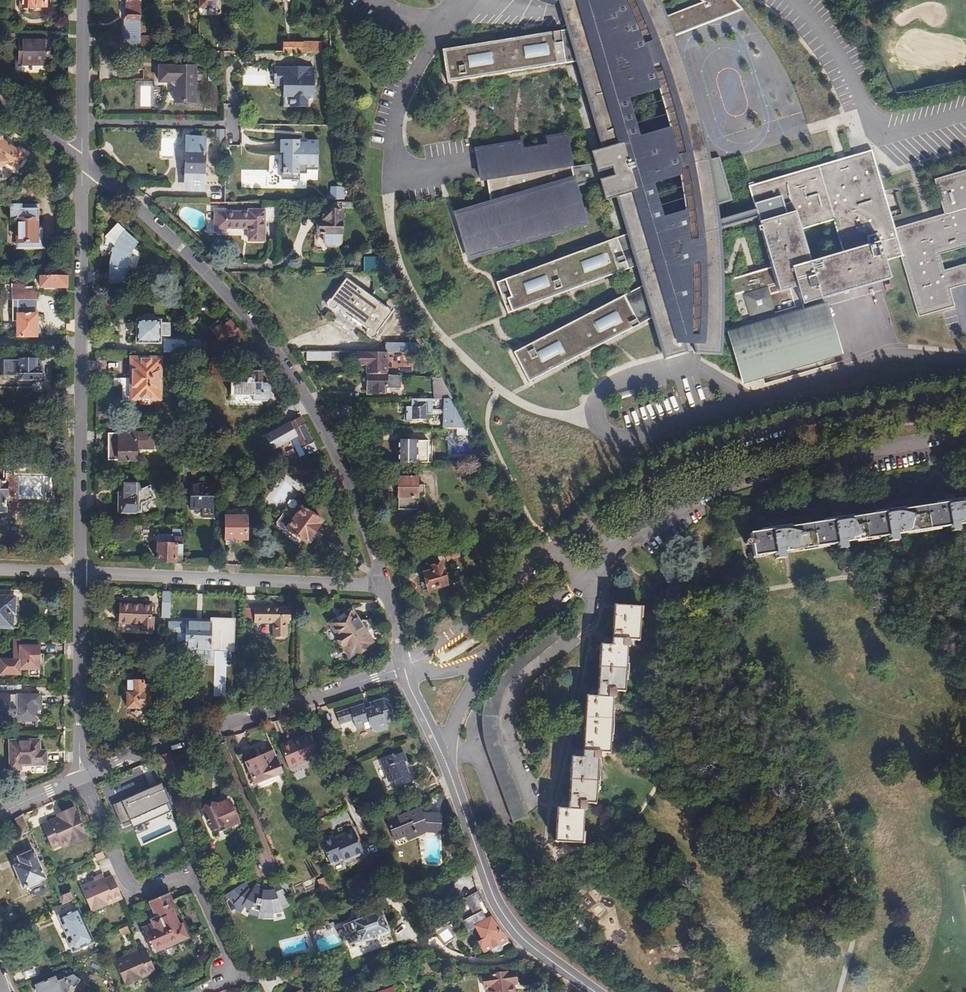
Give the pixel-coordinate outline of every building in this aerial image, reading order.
[(19,13),(30,13),(30,12),(44,12),(44,0),(19,0),(19,13)] [(125,15),(121,15),(121,47),(129,47),(138,48),(138,39),(138,15),(139,0),(125,0),(125,15)] [(560,138),(543,140),(544,149),(517,154),(516,145),(471,152),(475,179),(482,178),(486,206),(450,216),(462,254),(580,217),(571,187),(608,181),(623,234),(492,284),(503,315),(633,266),(639,286),(509,354),(525,383),(649,319),(661,359),(682,353),(679,341),(686,339),(692,354),(711,355),(712,343),(714,343),(714,330),(715,317),(715,300),(715,283),(712,244),(712,230),(753,218),(756,226),(753,227),(754,232),(762,230),(780,291),(797,286),(802,303),(889,278),(884,260),(901,255),(918,316),(954,306),(949,288),(965,283),(965,264),(943,271),(938,254),(965,246),(965,170),(935,179),(945,214),(893,229),(871,151),(750,186),(755,204),(711,216),(705,176),(702,161),(697,139),(689,108),(680,76),(665,38),(739,9),(730,0),(621,0),(591,23),(584,0),(531,0),(542,5),(556,8),(563,30),(438,51),(443,84),(573,62),(602,162),(565,168),(560,138)] [(283,50),(317,50),(317,37),(278,37),(278,50),(283,50)] [(19,43),(18,65),(47,65),(47,43),(19,43)] [(138,48),(129,47),(129,55),(149,56),(149,48),(138,48)] [(278,56),(278,50),(267,49),(267,71),(278,72),(278,56)] [(411,64),(414,59),(396,50),(393,55),(411,64)] [(408,72),(410,67),(392,58),(390,63),(408,72)] [(171,85),(170,105),(194,105),(195,67),(154,65),(154,84),(171,85)] [(137,106),(150,107),(150,85),(137,85),(137,106)] [(2,168),(4,165),(15,172),(24,157),(23,157),(22,153),(18,150),(14,151),(11,148),(9,150),(3,146),(5,144),(1,142),(0,138),(0,169),(2,168)] [(186,153),(181,153),(181,176),(187,177),(187,191),(202,191),(201,139),(186,139),(186,153)] [(305,179),(317,179),(316,140),(277,140),(277,155),(272,155),(272,177),(291,177),(291,186),(297,186),(297,182),(305,182),(305,179)] [(337,195),(337,185),(328,185),(328,194),(324,194),(324,197),(341,197),(341,195),(337,195)] [(19,210),(19,204),(11,204),(10,224),(19,224),(19,246),(37,246),(37,242),(37,233),(37,224),(39,224),(39,210),(19,210)] [(317,219),(316,234),(322,234),(321,243),(329,243),(329,233),(340,233),(340,209),(322,209),(322,219),(317,219)] [(227,211),(215,212),(216,231),(227,231),(227,229),(249,229),(250,241),(265,241),(264,211),(249,211),(249,214),(227,214),(227,211)] [(116,224),(104,237),(113,245),(109,260),(109,264),(109,280),(128,280),(127,275),(126,270),(127,265),(127,260),(129,256),(130,251),(133,247),(136,243),(116,224)] [(384,271),(376,256),(361,256),(361,271),(384,271)] [(39,289),(66,289),(66,276),(39,276),(39,282),(39,289)] [(729,280),(731,293),(752,290),(750,276),(729,280)] [(326,298),(324,302),(325,305),(329,309),(333,308),(335,306),(365,327),(363,329),(364,333),(367,335),(371,335),(374,331),(373,331),(388,310),(342,278),(328,298),(326,298)] [(747,312),(773,306),(768,287),(742,294),(747,312)] [(17,338),(42,338),(42,317),(36,316),(36,301),(12,301),(11,319),(17,326),(17,338)] [(726,334),(741,384),(840,355),(826,305),(726,334)] [(229,336),(235,342),(242,336),(223,314),(216,320),(219,324),(211,331),(219,340),(224,340),(229,336)] [(162,317),(136,317),(136,342),(161,342),(162,317)] [(216,320),(208,327),(211,331),(219,324),(216,320)] [(387,351),(418,350),(417,340),(387,340),(387,351)] [(167,343),(167,352),(187,352),(187,343),(167,343)] [(364,374),(383,374),(382,351),(354,352),(354,365),(364,365),(364,374)] [(324,352),(306,353),(306,361),(319,361),(319,359),(324,359),(324,352)] [(15,368),(15,372),(38,373),(38,357),(0,356),(0,367),(15,368)] [(120,379),(119,401),(139,401),(139,405),(149,405),(149,401),(159,401),(160,359),(129,359),(129,379),(120,379)] [(250,379),(228,379),(228,395),(261,395),(261,371),(250,371),(250,379)] [(383,393),(383,374),(364,374),(364,393),(383,393)] [(447,395),(438,377),(431,378),(431,396),(437,396),(447,395)] [(462,425),(447,395),(437,396),(437,425),(462,425)] [(46,427),(65,427),(65,417),(47,416),(46,427)] [(302,456),(315,449),(304,427),(305,427),(299,417),(293,420),(298,430),(293,433),(301,446),(297,448),(302,456)] [(108,434),(107,462),(135,463),(135,447),(151,447),(151,435),(108,434)] [(397,462),(416,462),(416,440),(398,440),(397,462)] [(400,471),(399,512),(419,512),(419,497),(427,497),(427,480),(414,480),(414,472),(400,471)] [(116,497),(114,497),(114,513),(135,513),(135,484),(116,484),(116,497)] [(192,486),(191,510),(200,510),(200,517),(213,517),(214,486),(192,486)] [(963,497),(962,495),(933,500),(930,502),(901,507),(899,506),(874,510),(872,513),(850,516),(848,515),(820,520),(819,522),(791,527),(788,526),(761,530),(759,533),(749,534),(753,557),(774,554),(776,559),(783,557),(782,552),(835,542),(836,548),(844,546),(843,541),(885,534),(886,539),(894,538),(893,532),(948,523),(949,528),(956,527),(956,521),(965,519),(965,496),(963,497)] [(285,514),(282,518),(283,523),(289,527),(293,527),(316,543),(333,520),(309,502),(297,519),(290,513),(285,514)] [(226,519),(225,542),(241,543),(247,543),(248,520),(226,519)] [(157,542),(156,562),(182,563),(182,535),(183,528),(171,528),(171,533),(157,532),(157,533),(156,535),(156,539),(157,541),(157,542)] [(454,550),(446,552),(440,554),(443,563),(457,559),(454,550)] [(430,580),(426,581),(421,582),(426,597),(450,590),(442,567),(436,570),(435,567),(427,570),(430,580)] [(0,597),(0,628),(14,628),(15,613),(17,613),(18,601),(18,598),(4,597),(0,597)] [(15,613),(14,628),(22,629),(23,601),(18,601),(17,613),(15,613)] [(559,815),(557,843),(583,845),(585,813),(587,813),(588,804),(595,805),(598,760),(600,761),(601,753),(608,754),(611,700),(614,700),(614,691),(621,691),(624,646),(625,646),(625,638),(633,639),(635,605),(609,603),(606,645),(597,644),(594,699),(586,699),(582,760),(572,759),(569,813),(560,812),(559,815)] [(120,605),(119,625),(141,626),(141,633),(154,633),(155,618),(152,618),(152,607),(120,605)] [(255,606),(245,606),(244,620),(255,620),(255,623),(274,624),(274,638),(287,638),(287,623),(290,623),(290,608),(255,608),(255,606)] [(359,622),(350,609),(327,624),(338,639),(337,642),(339,645),(342,645),(342,646),(341,647),(348,658),(358,652),(360,653),(364,651),(364,648),(372,642),(364,631),(367,629),(368,625),(364,619),(359,622)] [(485,715),(484,722),(485,730),(489,748),(511,822),(527,816),(504,741),(503,736),(501,730),(500,724),(500,719),(500,713),(501,707),(502,702),(504,696),(506,691),(509,686),(512,681),(515,676),(519,672),(523,668),(528,664),(567,631),(556,619),(525,645),(518,651),(512,656),(506,663),(501,669),(497,675),(494,681),(491,687),(488,694),(487,701),(485,708),(485,715)] [(167,623),(167,633),(175,633),(183,634),(183,642),(182,658),(194,659),(195,649),(210,650),(211,625),(167,623)] [(175,633),(175,642),(183,642),(183,634),(175,633)] [(18,674),(18,668),(38,669),(39,645),(13,644),(13,658),(0,658),(0,673),(18,674)] [(194,659),(209,660),(210,650),(195,649),(194,659)] [(142,680),(126,680),(126,708),(138,709),(138,705),(149,705),(149,686),(145,686),(145,683),(142,683),(142,680)] [(1,711),(0,723),(35,724),(35,709),(39,709),(39,698),(0,696),(0,711),(1,711)] [(335,713),(338,721),(352,716),(353,720),(355,728),(364,726),(365,729),(371,728),(372,731),(376,734),(388,730),(386,724),(392,722),(394,718),(389,702),(384,699),(369,704),(371,708),(366,710),(365,707),(351,711),(350,708),(335,713)] [(369,702),(350,708),(351,711),(365,707),(366,710),(371,708),(369,704),(369,702)] [(352,716),(338,721),(339,725),(353,720),(352,716)] [(307,736),(289,743),(290,745),(308,738),(307,736)] [(289,743),(277,747),(286,770),(306,762),(305,759),(315,755),(308,738),(290,745),(289,743)] [(8,742),(7,773),(17,774),(18,769),(43,770),(43,756),(38,756),(38,743),(8,742)] [(283,784),(270,750),(238,763),(252,797),(283,784)] [(390,753),(380,757),(383,765),(380,766),(385,781),(392,779),(395,787),(413,780),(410,772),(406,773),(402,761),(405,760),(401,752),(391,755),(390,753)] [(156,794),(153,789),(121,803),(124,810),(120,811),(125,823),(136,818),(138,824),(164,813),(161,806),(164,804),(159,793),(156,794)] [(39,822),(40,825),(73,811),(72,808),(39,822)] [(212,843),(215,842),(227,837),(228,842),(241,836),(230,810),(218,816),(216,811),(204,817),(206,821),(203,822),(212,843)] [(396,817),(385,820),(392,839),(410,832),(412,837),(420,834),(421,834),(431,839),(438,822),(420,814),(415,816),(413,810),(396,816),(396,817)] [(73,811),(40,825),(49,846),(59,841),(61,845),(84,835),(73,811)] [(20,815),(12,820),(19,836),(28,832),(21,816),(20,815)] [(330,843),(329,839),(328,838),(316,843),(325,866),(337,861),(338,863),(358,855),(349,832),(337,836),(339,839),(330,843)] [(410,832),(392,839),(392,841),(404,837),(406,841),(421,835),(420,834),(412,837),(410,832)] [(59,841),(49,846),(51,852),(85,837),(84,835),(61,845),(59,841)] [(227,837),(215,842),(217,847),(228,842),(227,837)] [(16,866),(11,868),(20,887),(41,877),(30,851),(13,859),(16,866)] [(119,901),(109,878),(104,881),(103,879),(93,883),(79,889),(88,911),(111,902),(112,904),(119,901)] [(110,878),(109,878),(119,901),(120,900),(110,878)] [(278,893),(280,891),(277,887),(271,890),(271,893),(267,894),(259,894),(260,890),(251,887),(247,893),(244,891),(245,890),(241,884),(221,897),(223,901),(222,903),(230,911),(232,908),(239,911),(241,908),(246,910),(245,913),(255,916),(255,918),(270,919),(269,914),(279,912),(279,909),(286,905),(281,899),(278,893)] [(57,896),(61,905),(72,900),(68,891),(56,895),(57,896)] [(503,951),(511,946),(501,933),(491,920),(487,915),(484,910),(481,905),(478,899),(476,893),(464,900),(473,918),(464,924),(468,932),(473,929),(481,942),(479,944),(485,954),(493,950),(495,954),(502,950),(503,951)] [(186,941),(167,895),(148,903),(156,921),(152,923),(154,927),(142,932),(150,951),(152,956),(186,941)] [(89,913),(112,904),(111,902),(88,911),(89,913)] [(377,907),(336,924),(327,927),(330,935),(326,936),(325,937),(324,938),(324,939),(324,940),(324,941),(324,942),(324,943),(325,943),(326,944),(327,944),(328,944),(329,944),(332,943),(334,948),(342,944),(341,943),(344,942),(345,946),(358,941),(361,948),(389,937),(377,907)] [(91,942),(76,909),(54,919),(64,942),(62,943),(67,954),(91,943),(91,942)] [(125,927),(117,931),(119,937),(127,933),(125,927)] [(110,962),(120,984),(143,974),(144,977),(152,973),(143,951),(135,954),(134,952),(124,956),(110,962)] [(516,972),(502,974),(483,977),(485,989),(490,988),(491,991),(515,991),(514,985),(518,984),(516,972)] [(143,974),(120,984),(121,986),(144,977),(143,974)] [(33,988),(34,991),(63,991),(65,991),(59,976),(33,988)]
